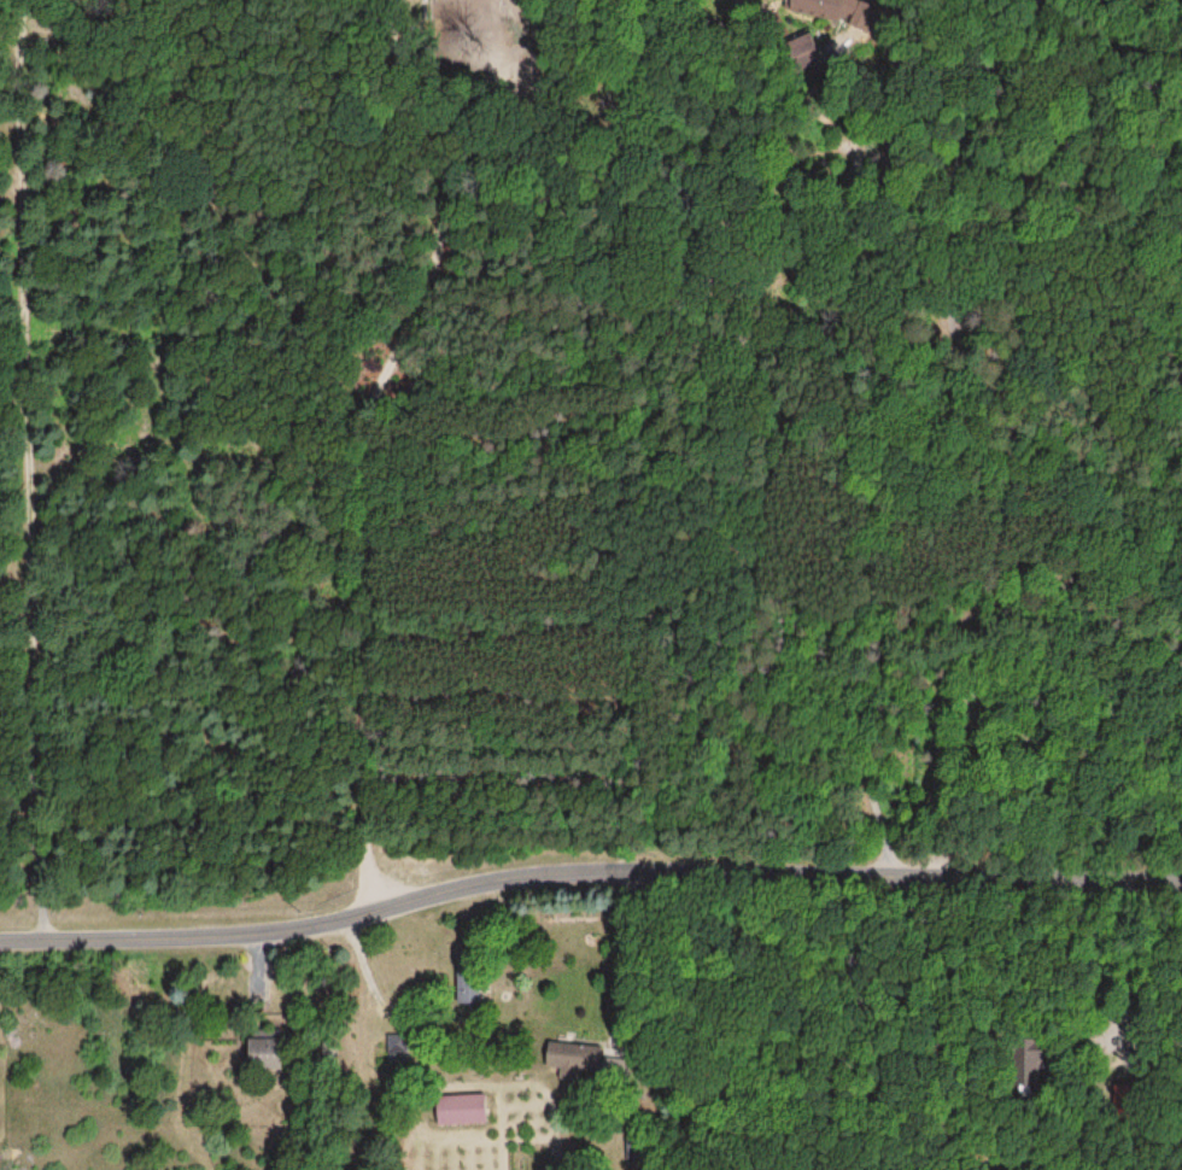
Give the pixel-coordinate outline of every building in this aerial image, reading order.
[(840,14),(840,0),(801,0),(800,12),(840,14)] [(474,1002),(474,976),(454,976),(454,1002),(474,1002)] [(242,1069),(277,1069),(277,1037),(242,1037),(242,1069)] [(432,1094),(432,1122),(483,1122),(483,1094),(432,1094)]
